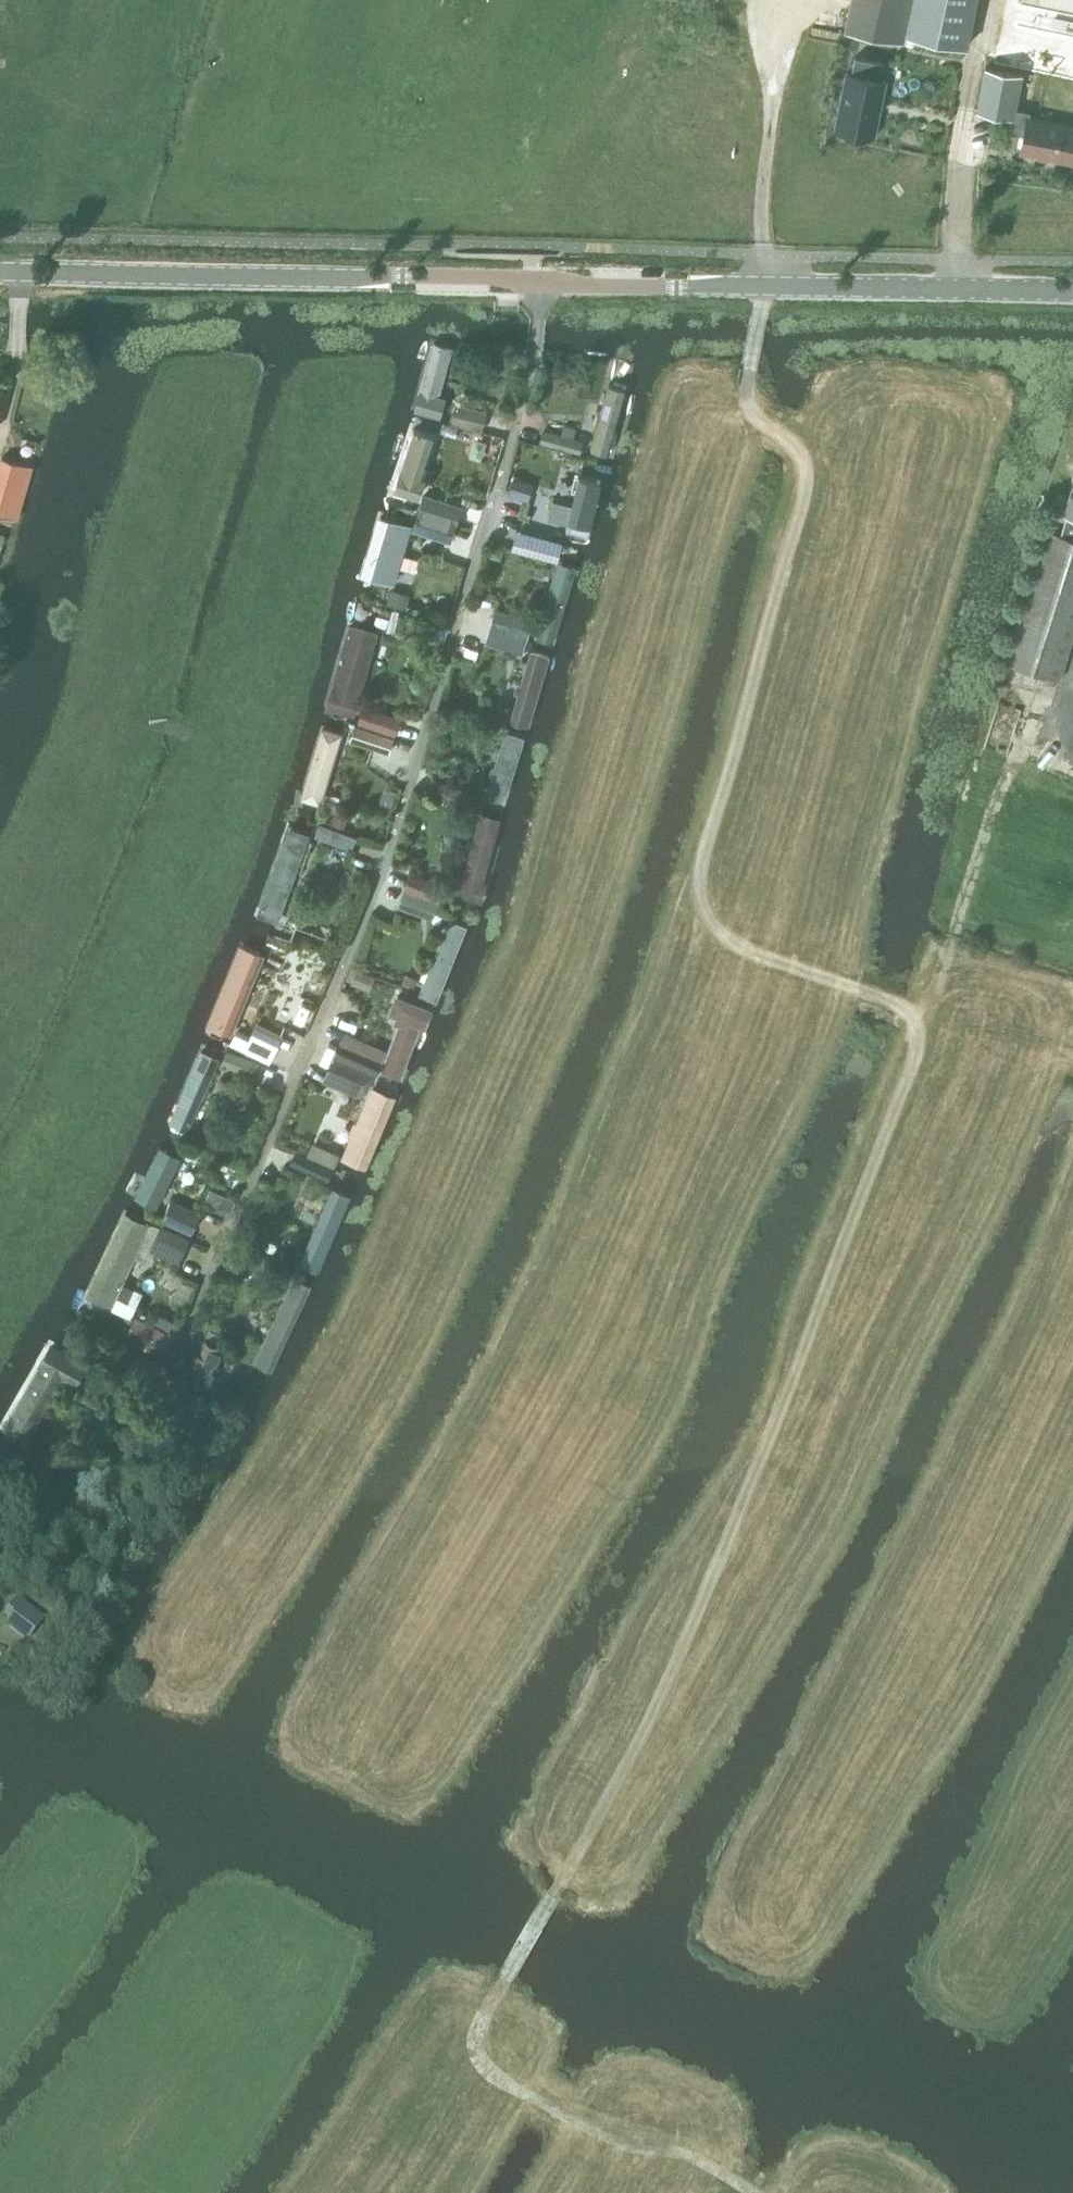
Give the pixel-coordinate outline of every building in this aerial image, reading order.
[(845,33),(904,45),(913,0),(852,0),(845,33)] [(968,46),(977,0),(915,0),(908,33),(968,46)] [(1025,63),(1072,73),(1072,0),(1039,0),(1025,63)] [(852,73),(847,72),(836,128),(874,136),(885,80),(881,79),(885,62),(855,56),(852,73)] [(1024,133),(1020,150),(1072,160),(1072,125),(1028,116),(1029,110),(1015,108),(1022,74),(985,67),(977,109),(1014,116),(1011,130),(1024,133)] [(436,344),(421,407),(445,413),(461,350),(436,344)] [(637,370),(616,366),(596,459),(617,463),(637,370)] [(452,422),(481,430),(486,411),(457,404),(452,422)] [(539,441),(577,451),(579,451),(583,437),(574,435),(576,427),(571,426),(564,424),(562,432),(543,427),(539,441)] [(416,432),(401,487),(423,493),(438,438),(416,432)] [(32,465),(3,457),(0,465),(0,512),(16,517),(32,465)] [(524,497),(529,482),(514,477),(510,492),(524,497)] [(606,482),(581,477),(568,534),(593,539),(606,482)] [(1064,513),(1066,513),(1060,533),(1047,529),(1005,659),(1059,677),(1072,633),(1072,483),(1064,513)] [(423,492),(418,510),(457,523),(463,504),(423,492)] [(549,514),(567,519),(571,504),(553,500),(549,514)] [(457,523),(418,510),(412,529),(451,541),(457,523)] [(385,518),(368,579),(396,588),(412,529),(385,518)] [(555,541),(515,527),(509,544),(550,557),(555,541)] [(540,639),(559,644),(579,566),(560,561),(540,639)] [(494,616),(491,627),(528,637),(531,626),(494,616)] [(357,621),(328,712),(352,719),(381,628),(357,621)] [(488,637),(525,648),(528,637),(491,627),(488,637)] [(515,722),(535,728),(555,658),(536,652),(515,722)] [(366,708),(361,723),(396,734),(401,719),(366,708)] [(395,736),(360,725),(355,724),(351,740),(390,752),(395,736)] [(326,730),(305,806),(326,812),(347,736),(326,730)] [(492,793),(513,799),(529,738),(509,733),(492,793)] [(437,778),(431,793),(468,805),(473,790),(437,778)] [(502,822),(484,817),(460,898),(479,903),(502,822)] [(355,838),(320,825),(315,836),(351,849),(355,838)] [(294,831),(260,918),(278,924),(311,837),(294,831)] [(439,900),(445,884),(411,872),(406,888),(439,900)] [(399,905),(434,917),(439,900),(406,888),(399,905)] [(453,921),(424,997),(444,1005),(473,926),(453,921)] [(244,958),(215,1027),(234,1035),(263,966),(244,958)] [(356,967),(351,982),(370,990),(376,974),(356,967)] [(434,1010),(412,1002),(386,1073),(408,1081),(434,1010)] [(251,1039),(245,1052),(270,1063),(276,1051),(251,1039)] [(342,1041),(333,1059),(376,1078),(384,1059),(342,1041)] [(227,1048),(221,1063),(255,1076),(260,1061),(227,1048)] [(201,1052),(170,1128),(185,1134),(216,1058),(201,1052)] [(322,1083),(365,1101),(376,1078),(333,1059),(322,1083)] [(377,1088),(347,1160),(373,1171),(404,1099),(377,1088)] [(314,1142),(308,1154),(336,1166),(341,1154),(314,1142)] [(170,1148),(139,1199),(157,1210),(188,1159),(170,1148)] [(292,1163),(330,1179),(336,1167),(297,1150),(292,1163)] [(337,1189),(304,1268),(323,1276),(355,1197),(337,1189)] [(172,1198),(161,1221),(191,1234),(201,1211),(172,1198)] [(129,1215),(86,1306),(109,1317),(152,1226),(129,1215)] [(151,1251),(179,1264),(191,1239),(163,1226),(151,1251)] [(247,1260),(267,1269),(270,1267),(279,1271),(283,1262),(252,1248),(247,1260)] [(316,1287),(295,1277),(258,1359),(280,1368),(316,1287)] [(135,1317),(124,1338),(153,1355),(165,1334),(135,1317)] [(189,1362),(196,1365),(201,1351),(194,1349),(189,1362)] [(28,1446),(73,1370),(50,1356),(5,1432),(28,1446)] [(201,1420),(211,1401),(203,1396),(192,1415),(201,1420)]
